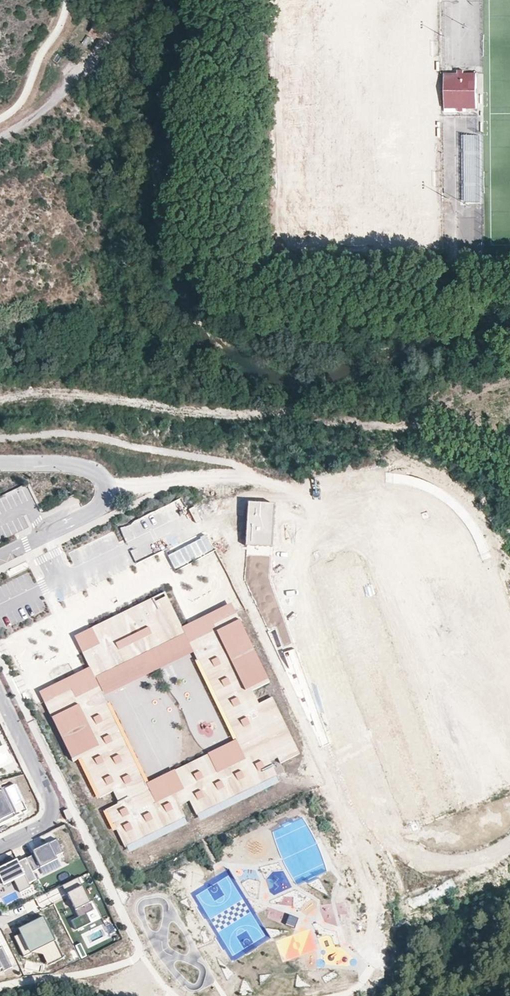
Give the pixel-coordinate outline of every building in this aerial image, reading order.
[(95,22),(90,31),(100,38),(105,29),(95,22)] [(88,35),(83,43),(90,47),(95,39),(88,35)] [(476,107),(475,72),(463,72),(463,69),(455,69),(455,71),(442,72),(443,108),(456,108),(456,110),(462,110),(462,107),(476,107)] [(463,136),(464,203),(482,203),(480,135),(463,136)] [(274,586),(277,508),(251,507),(249,573),(254,573),(255,592),(272,631),(279,630),(288,652),(297,648),(274,586)] [(166,590),(92,626),(99,642),(83,650),(91,667),(96,677),(187,632),(183,626),(166,590)] [(232,602),(183,626),(187,632),(190,639),(216,626),(214,621),(236,610),(232,602)] [(220,773),(211,754),(177,771),(187,791),(190,798),(198,812),(277,773),(270,759),(278,755),(281,761),(300,752),(273,695),(259,702),(253,688),(270,680),(236,610),(214,621),(216,626),(190,639),(194,647),(239,740),(249,759),(220,773)] [(75,634),(83,650),(99,642),(92,626),(75,634)] [(187,632),(96,677),(99,684),(103,692),(194,647),(190,639),(187,632)] [(91,667),(39,692),(43,700),(71,686),(76,695),(99,684),(96,677),(91,667)] [(103,692),(99,684),(76,695),(71,686),(43,700),(72,759),(79,755),(99,795),(112,789),(118,801),(105,807),(114,828),(116,827),(124,845),(185,815),(179,803),(190,798),(187,791),(159,805),(149,785),(103,692)] [(239,740),(211,754),(220,773),(249,759),(239,740)] [(177,771),(149,785),(159,805),(187,791),(177,771)] [(15,817),(2,790),(0,791),(0,824),(15,817)] [(68,809),(63,812),(67,820),(72,818),(68,809)] [(34,854),(26,858),(32,872),(57,860),(55,856),(63,852),(57,838),(32,850),(34,854)] [(36,879),(32,872),(26,858),(18,862),(17,860),(0,868),(0,885),(3,883),(13,878),(14,880),(20,892),(30,887),(28,883),(36,879)] [(72,892),(75,897),(77,895),(80,901),(77,902),(83,915),(76,918),(81,928),(90,923),(86,914),(94,910),(78,878),(66,883),(71,892),(72,892)] [(298,917),(290,914),(286,923),(294,927),(298,917)] [(59,942),(47,917),(23,929),(24,933),(18,936),(28,957),(59,942)] [(81,958),(87,956),(82,943),(76,945),(81,958)] [(2,947),(0,948),(0,969),(2,968),(4,971),(12,967),(2,947)]
